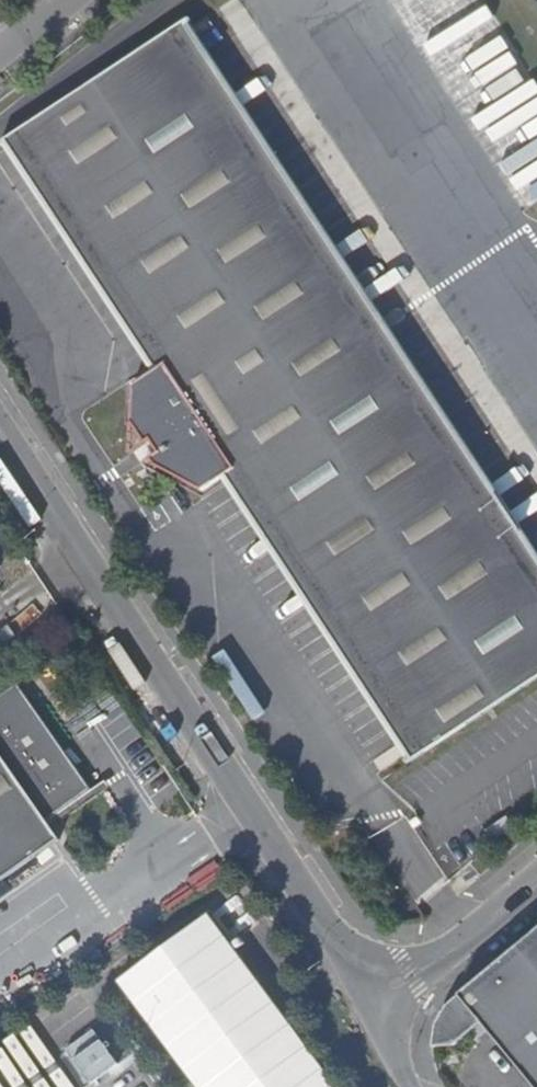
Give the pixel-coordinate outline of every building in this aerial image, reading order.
[(399,403),(354,316),(261,175),(167,31),(72,92),(78,103),(40,124),(35,116),(7,136),(23,159),(50,145),(116,265),(98,275),(156,364),(126,386),(123,423),(137,443),(143,440),(152,452),(147,455),(143,459),(147,466),(195,490),(226,470),(247,500),(268,490),(273,487),(114,172),(141,160),(300,471),(405,411),(399,403)] [(78,103),(72,92),(35,116),(40,124),(78,103)] [(23,159),(67,229),(98,275),(116,265),(50,145),(23,159)] [(273,487),(280,483),(300,471),(141,160),(114,172),(273,487)] [(405,411),(414,405),(354,316),(399,403),(405,411)] [(465,721),(536,673),(536,589),(414,405),(405,411),(300,471),(280,483),(465,721)] [(137,443),(147,455),(152,452),(143,440),(137,443)] [(423,749),(465,721),(280,483),(273,487),(268,490),(393,661),(370,679),(423,749)] [(416,753),(423,749),(370,679),(393,661),(268,490),(247,500),(416,753)] [(0,683),(0,873),(57,832),(43,813),(87,781),(10,676),(0,683)] [(462,989),(536,1080),(536,927),(462,989)] [(286,1086),(338,1086),(321,1051),(296,1063),(303,1075),(284,1084),(286,1086)]
